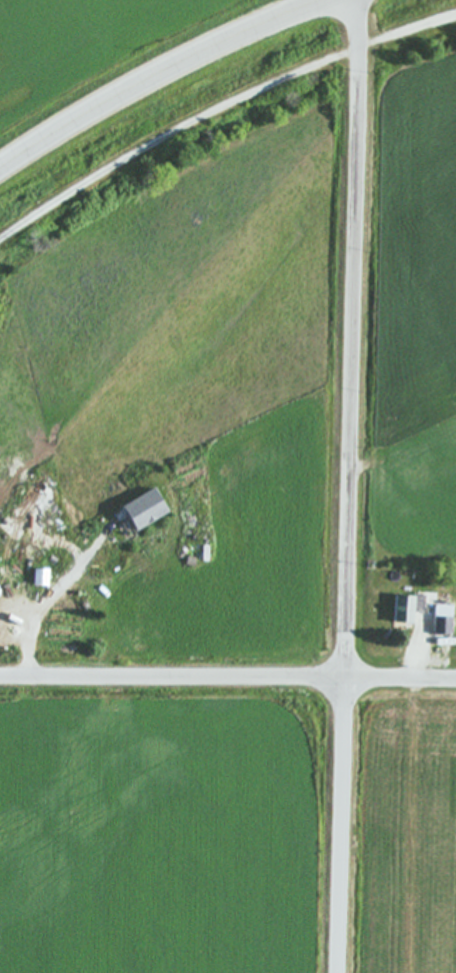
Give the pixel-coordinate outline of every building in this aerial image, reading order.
[(125,507),(140,532),(174,512),(159,487),(125,507)] [(390,595),(390,607),(395,607),(395,622),(430,623),(430,605),(437,606),(437,596),(390,595)] [(449,607),(431,606),(430,634),(442,634),(442,628),(448,628),(449,607)]
